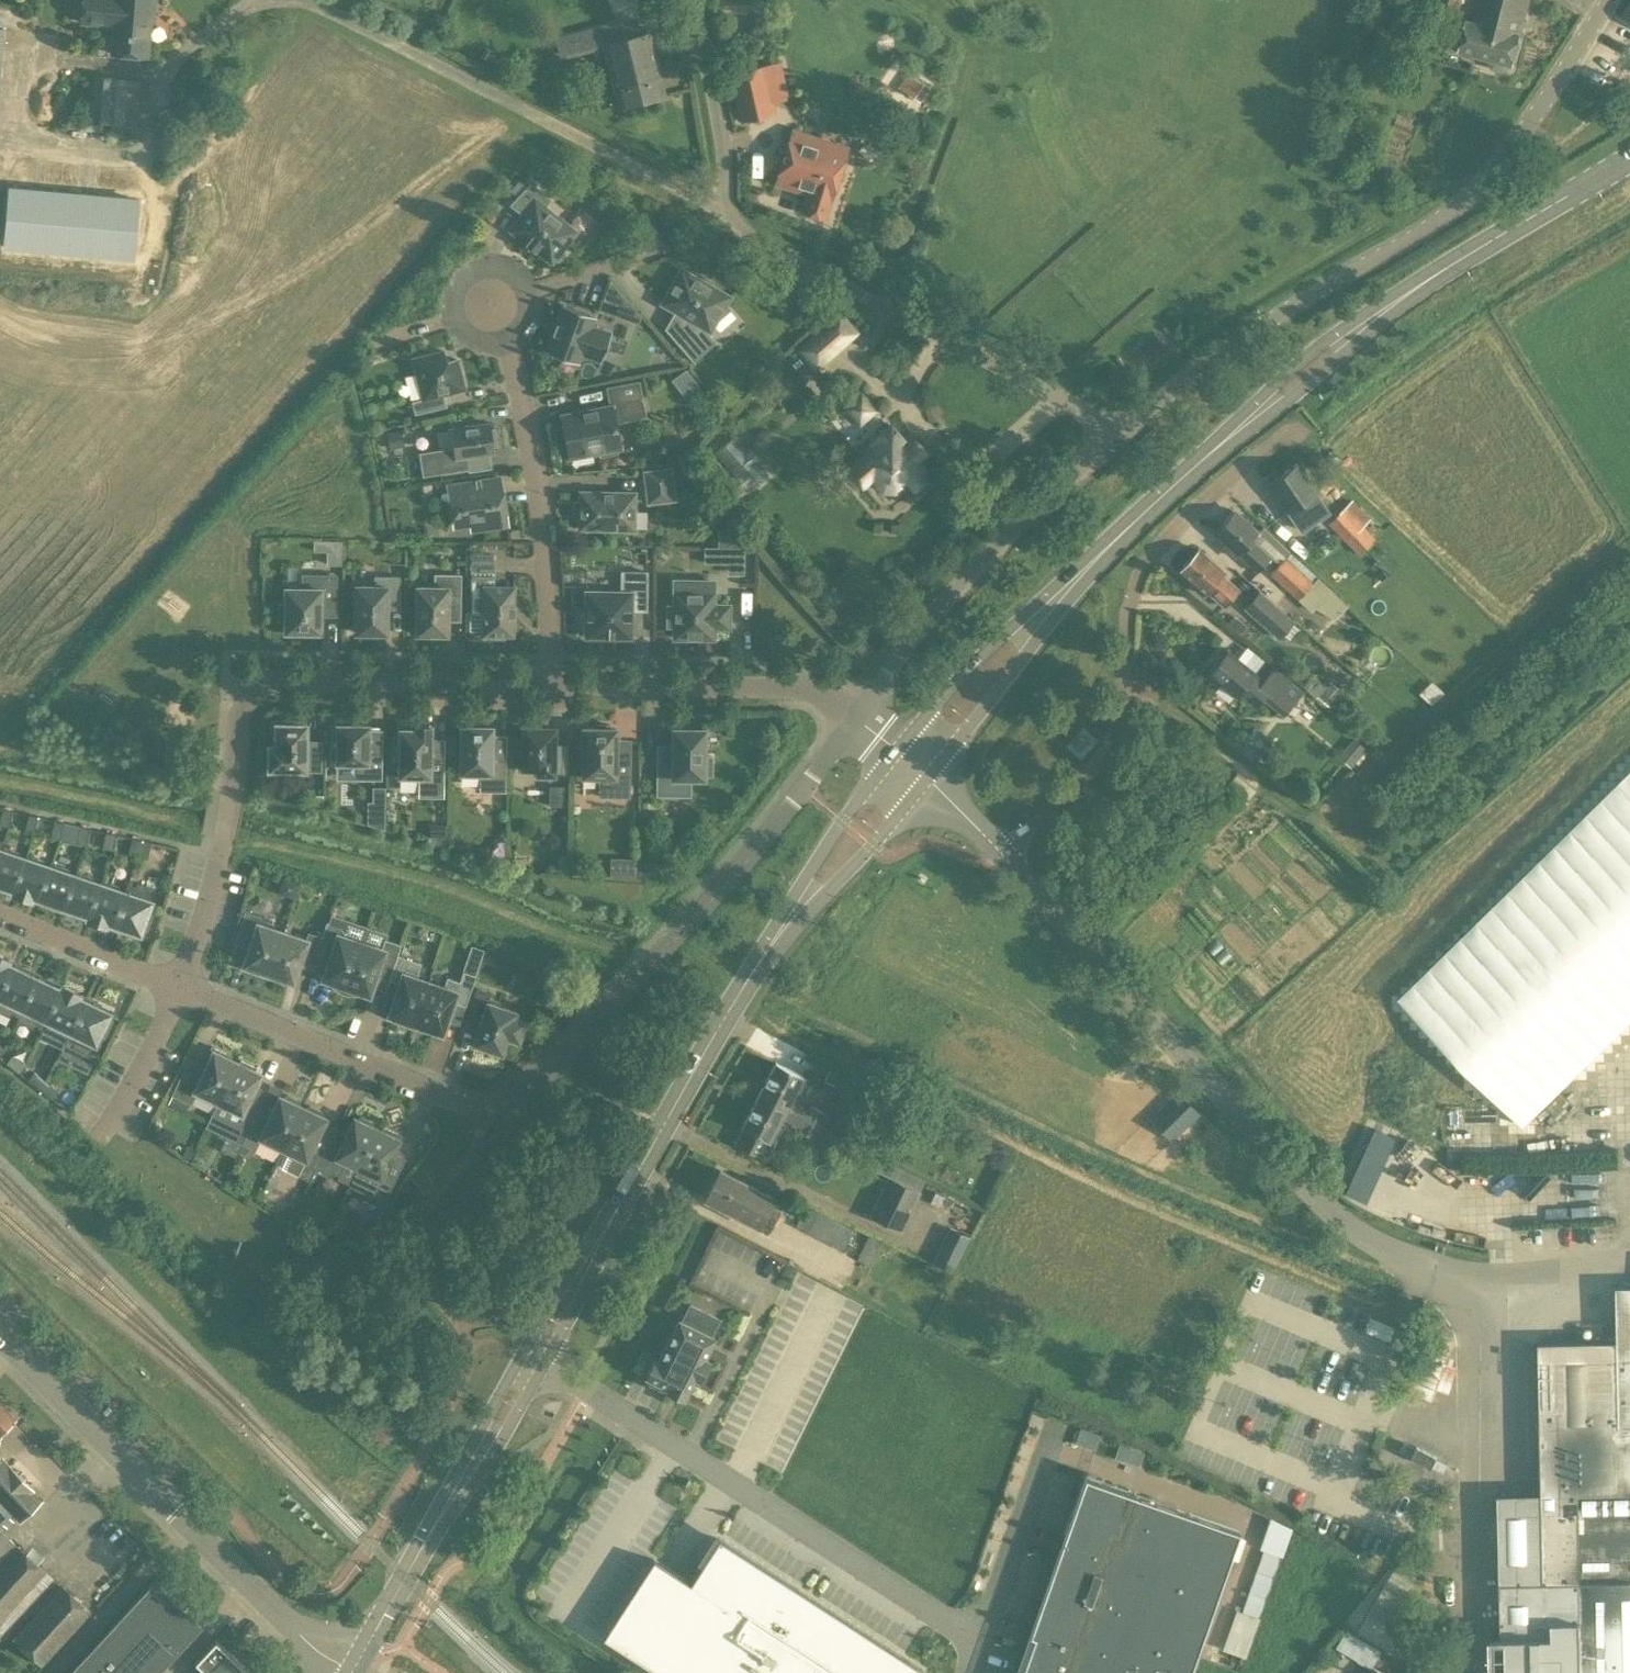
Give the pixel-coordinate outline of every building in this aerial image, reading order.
[(80,24),(114,26),(111,53),(147,56),(150,21),(153,21),(155,0),(82,0),(80,24)] [(1458,11),(1460,0),(1417,0),(1458,11)] [(1467,20),(1459,51),(1513,65),(1521,33),(1530,0),(1479,0),(1473,21),(1467,20)] [(649,32),(638,34),(634,18),(600,26),(604,41),(604,43),(619,105),(664,94),(649,32)] [(777,113),(774,103),(789,99),(781,61),(728,73),(739,122),(777,113)] [(929,87),(908,73),(899,87),(920,101),(929,87)] [(109,138),(136,140),(140,80),(92,76),(88,122),(111,124),(109,138)] [(793,131),(777,182),(810,193),(804,211),(823,217),(829,200),(830,200),(847,148),(793,131)] [(517,196),(509,204),(522,214),(510,229),(526,242),(526,243),(534,249),(535,248),(552,261),(555,257),(558,260),(565,251),(562,248),(576,230),(543,205),(550,196),(531,182),(526,186),(520,180),(510,190),(517,196)] [(0,201),(0,247),(124,257),(129,199),(1,189),(0,201)] [(681,268),(662,302),(676,310),(673,316),(688,333),(678,342),(693,361),(716,341),(708,332),(730,295),(681,268)] [(563,304),(546,351),(577,362),(581,352),(602,360),(612,333),(591,325),(595,315),(563,304)] [(816,369),(857,332),(839,313),(798,349),(816,369)] [(424,397),(412,400),(415,414),(447,406),(444,393),(464,388),(456,358),(447,361),(444,351),(414,358),(424,397)] [(687,367),(673,378),(690,399),(704,388),(687,367)] [(606,387),(610,404),(561,414),(569,457),(599,451),(600,457),(618,453),(617,448),(621,447),(616,420),(645,415),(641,397),(638,381),(606,387)] [(879,410),(861,390),(842,408),(860,428),(879,410)] [(454,447),(419,452),(423,475),(468,468),(466,456),(494,451),(493,446),(497,445),(494,427),(491,428),(490,422),(451,428),(454,447)] [(891,426),(847,468),(862,483),(873,476),(877,483),(883,489),(893,490),(900,484),(906,476),(915,486),(928,474),(917,462),(926,454),(909,436),(903,441),(891,426)] [(404,446),(402,432),(387,434),(389,449),(404,446)] [(1325,509),(1315,494),(1294,463),(1269,481),(1299,526),(1325,509)] [(676,500),(672,467),(643,470),(647,503),(676,500)] [(501,477),(447,485),(453,526),(484,522),(485,528),(508,525),(501,477)] [(573,502),(573,516),(580,519),(579,528),(634,529),(635,492),(580,490),(580,499),(573,502)] [(1376,538),(1363,525),(1371,518),(1352,499),(1327,523),(1358,555),(1376,538)] [(1251,538),(1250,537),(1256,531),(1235,512),(1216,533),(1227,543),(1225,546),(1234,555),(1236,553),(1256,572),(1271,556),(1277,562),(1288,550),(1263,526),(1251,538)] [(729,529),(728,547),(739,548),(740,529),(729,529)] [(704,547),(704,562),(728,562),(744,563),(744,548),(739,548),(728,547),(717,547),(704,547)] [(1239,589),(1222,573),(1223,571),(1199,549),(1179,570),(1204,593),(1206,591),(1223,607),(1239,589)] [(1348,605),(1291,552),(1285,559),(1283,558),(1269,573),(1298,599),(1308,608),(1321,595),(1340,614),(1348,605)] [(472,558),(472,575),(472,615),(484,615),(483,634),(490,634),(492,638),(505,638),(507,634),(513,634),(513,620),(515,620),(515,608),(514,609),(514,590),(494,590),(494,558),(472,558)] [(586,629),(586,635),(631,636),(631,610),(647,610),(647,571),(621,570),(621,591),(587,591),(587,610),(583,610),(582,629),(586,629)] [(417,586),(417,633),(420,633),(420,636),(430,637),(430,633),(447,633),(448,600),(461,600),(461,573),(435,573),(434,586),(417,586)] [(286,587),(286,602),(278,602),(278,620),(285,621),(285,631),(320,632),(321,614),(336,615),(336,575),(303,574),(303,588),(286,587)] [(357,582),(356,590),(352,594),(352,603),(356,607),(356,632),(368,632),(372,636),(380,636),(384,633),(387,633),(387,610),(400,610),(401,576),(374,576),(374,583),(357,582)] [(675,580),(675,604),(666,604),(666,628),(675,628),(675,637),(713,637),(713,626),(729,627),(729,605),(714,604),(714,581),(675,580)] [(1293,620),(1259,591),(1244,608),(1278,638),(1293,620)] [(1262,682),(1253,674),(1255,672),(1227,650),(1208,674),(1235,695),(1237,693),(1256,708),(1263,699),(1283,716),(1304,691),(1274,667),(1262,682)] [(1315,698),(1327,708),(1341,691),(1330,681),(1315,698)] [(269,745),(269,769),(321,770),(321,741),(306,741),(307,724),(290,724),(290,719),(272,719),(272,733),(276,733),(276,745),(269,745)] [(337,724),(337,728),(333,730),(333,739),(337,742),(337,762),(357,762),(357,779),(382,779),(382,752),(369,752),(369,725),(355,724),(353,721),(344,721),(341,724),(337,724)] [(462,726),(461,772),(481,773),(481,790),(505,790),(506,759),(492,759),(492,726),(481,726),(479,722),(468,722),(466,726),(462,726)] [(583,727),(583,776),(596,776),(600,780),(600,796),(630,796),(630,753),(616,753),(616,728),(613,728),(611,724),(600,723),(598,728),(583,727)] [(523,727),(523,768),(538,768),(538,774),(554,774),(554,772),(566,772),(567,745),(555,744),(555,727),(541,727),(538,724),(529,724),(527,727),(523,727)] [(400,729),(400,744),(396,743),(395,760),(400,760),(400,776),(429,776),(429,791),(444,791),(444,750),(431,750),(431,725),(417,725),(417,729),(400,729)] [(658,794),(690,794),(690,776),(704,776),(704,773),(712,773),(712,755),(704,755),(704,728),(674,728),(674,751),(658,750),(658,794)] [(1400,994),(1524,1123),(1629,1022),(1629,1002),(1617,989),(1629,976),(1629,776),(1400,994)] [(561,805),(561,785),(550,785),(550,805),(561,805)] [(386,789),(376,789),(376,796),(378,796),(378,803),(385,803),(386,789)] [(323,805),(323,795),(308,795),(308,806),(323,805)] [(3,808),(0,822),(0,824),(9,827),(13,811),(3,808)] [(39,816),(29,814),(25,830),(35,832),(39,816)] [(64,822),(55,820),(51,836),(61,838),(64,822)] [(90,828),(81,826),(77,842),(87,844),(90,828)] [(116,834),(107,832),(103,847),(112,850),(116,834)] [(138,856),(142,840),(132,838),(129,853),(138,856)] [(151,842),(142,840),(138,856),(148,858),(151,842)] [(0,854),(0,889),(7,891),(8,887),(14,890),(25,858),(19,856),(20,852),(3,846),(0,854)] [(27,854),(25,858),(14,890),(13,893),(32,900),(33,896),(39,898),(50,866),(44,864),(45,860),(27,854)] [(639,862),(639,877),(657,878),(658,862),(639,862)] [(51,863),(50,866),(39,898),(38,902),(56,908),(58,904),(64,907),(75,875),(69,872),(70,869),(51,863)] [(75,875),(64,907),(63,910),(81,917),(83,913),(89,915),(100,883),(94,881),(95,877),(76,871),(75,875)] [(101,879),(100,883),(89,915),(88,919),(106,925),(108,921),(115,924),(125,892),(118,889),(120,886),(101,879)] [(125,892),(115,924),(121,926),(119,930),(139,936),(142,929),(148,930),(154,912),(148,910),(156,888),(137,882),(136,886),(128,883),(125,892)] [(270,974),(284,932),(259,923),(261,916),(246,911),(237,936),(252,941),(246,958),(244,957),(240,967),(262,975),(263,971),(270,974)] [(322,937),(319,951),(330,955),(322,978),(331,981),(330,984),(336,990),(344,993),(362,941),(342,934),(344,927),(327,922),(322,937)] [(306,939),(284,932),(270,974),(274,975),(273,978),(288,983),(289,980),(294,982),(302,957),(315,962),(319,951),(322,937),(308,932),(306,939)] [(362,941),(344,993),(352,995),(361,995),(362,992),(370,995),(377,974),(390,978),(398,954),(401,944),(385,939),(382,948),(362,941)] [(472,945),(463,970),(476,974),(485,949),(472,945)] [(398,954),(390,978),(389,979),(400,983),(397,993),(389,1014),(402,1019),(401,1022),(414,1027),(429,981),(417,977),(421,962),(398,954)] [(14,966),(7,964),(9,960),(0,956),(0,995),(14,966)] [(14,966),(0,995),(0,1011),(11,1017),(13,1013),(19,1016),(37,978),(31,975),(33,971),(15,963),(14,966)] [(444,986),(429,981),(414,1027),(429,1032),(430,1028),(443,1032),(453,1001),(466,1005),(476,974),(463,970),(460,980),(447,976),(444,986)] [(37,978),(19,1016),(17,1020),(35,1028),(37,1024),(44,1028),(46,1024),(61,989),(55,986),(57,983),(39,974),(37,978)] [(61,989),(46,1024),(62,1032),(64,1028),(70,1031),(86,1001),(79,998),(80,994),(63,986),(61,989)] [(474,1043),(502,1053),(508,1037),(518,1040),(526,1020),(515,1016),(516,1011),(488,1001),(491,992),(477,987),(466,1018),(480,1023),(474,1043)] [(86,1001),(70,1031),(66,1039),(74,1043),(72,1046),(90,1055),(100,1033),(104,1035),(112,1020),(107,1018),(112,1009),(94,1001),(93,1004),(86,1001)] [(219,1102),(240,1062),(231,1058),(232,1055),(213,1046),(209,1056),(211,1057),(202,1075),(185,1067),(172,1094),(191,1103),(196,1091),(219,1102)] [(26,1065),(13,1055),(7,1063),(20,1073),(26,1065)] [(241,1059),(240,1062),(219,1102),(233,1108),(227,1120),(248,1130),(255,1120),(263,1103),(262,1102),(268,1090),(256,1085),(262,1073),(255,1070),(257,1067),(241,1059)] [(807,1080),(802,1077),(802,1075),(775,1061),(758,1094),(826,1129),(827,1128),(819,1124),(825,1112),(812,1105),(810,1109),(790,1099),(795,1090),(800,1092),(807,1080)] [(41,1089),(47,1081),(35,1072),(29,1080),(41,1089)] [(47,1081),(41,1089),(54,1099),(60,1091),(47,1081)] [(248,1130),(242,1143),(238,1152),(250,1157),(254,1149),(255,1150),(261,1138),(283,1148),(300,1104),(299,1100),(288,1094),(284,1097),(280,1095),(272,1111),(265,1108),(259,1122),(255,1120),(248,1130)] [(741,1127),(743,1127),(734,1143),(760,1157),(761,1155),(766,1158),(782,1129),(776,1126),(781,1117),(801,1127),(799,1131),(820,1142),(826,1129),(758,1094),(741,1127)] [(1168,1124),(1179,1135),(1201,1113),(1190,1102),(1168,1124)] [(300,1104),(283,1148),(276,1164),(310,1180),(316,1168),(323,1152),(312,1147),(327,1117),(323,1115),(322,1111),(310,1105),(306,1108),(300,1104)] [(853,1139),(861,1124),(839,1113),(831,1128),(853,1139)] [(330,1139),(323,1152),(316,1168),(328,1173),(340,1174),(346,1161),(359,1167),(377,1127),(372,1125),(374,1122),(361,1115),(359,1119),(355,1117),(342,1145),(330,1139)] [(382,1130),(377,1127),(359,1167),(371,1173),(365,1186),(374,1195),(387,1201),(398,1177),(385,1171),(402,1135),(384,1126),(382,1130)] [(1370,1200),(1398,1135),(1377,1126),(1348,1191),(1370,1200)] [(732,1213),(747,1182),(720,1168),(704,1199),(732,1213)] [(925,1188),(930,1177),(908,1168),(903,1179),(925,1188)] [(869,1215),(900,1230),(919,1192),(888,1177),(869,1215)] [(775,1196),(747,1182),(732,1213),(759,1226),(775,1196)] [(795,1225),(843,1250),(853,1231),(805,1206),(795,1225)] [(869,1235),(857,1259),(870,1265),(882,1242),(869,1235)] [(951,1274),(963,1247),(943,1238),(931,1265),(951,1274)] [(884,1243),(873,1266),(884,1271),(895,1248),(884,1243)] [(1617,1286),(1617,1339),(1543,1339),(1544,1407),(1546,1490),(1495,1488),(1503,1634),(1490,1634),(1492,1672),(1629,1672),(1629,1286),(1617,1286)] [(644,1376),(666,1387),(665,1389),(684,1399),(695,1378),(699,1380),(710,1359),(705,1356),(716,1336),(712,1334),(720,1318),(690,1303),(682,1319),(678,1317),(657,1359),(653,1357),(644,1376)] [(17,1419),(0,1402),(0,1435),(17,1419)] [(18,1514),(20,1515),(40,1496),(0,1455),(0,1532),(18,1514)] [(1021,1672),(1189,1672),(1239,1532),(1085,1477),(1029,1635),(1034,1637),(1021,1672)] [(950,1659),(722,1514),(685,1586),(635,1554),(581,1653),(614,1672),(945,1672),(950,1659)] [(1271,1517),(1244,1608),(1264,1614),(1291,1523),(1271,1517)] [(18,1544),(0,1563),(0,1620),(46,1570),(18,1544)] [(1397,1567),(1382,1589),(1396,1597),(1410,1576),(1397,1567)] [(68,1672),(158,1672),(202,1626),(154,1580),(68,1672)] [(70,1591),(62,1585),(12,1639),(41,1666),(91,1612),(86,1606),(86,1605),(71,1591),(70,1591)] [(1237,1608),(1224,1648),(1248,1656),(1261,1615),(1237,1608)] [(1337,1651),(1370,1661),(1376,1643),(1344,1632),(1337,1651)] [(215,1639),(195,1661),(208,1672),(252,1672),(215,1639)]
